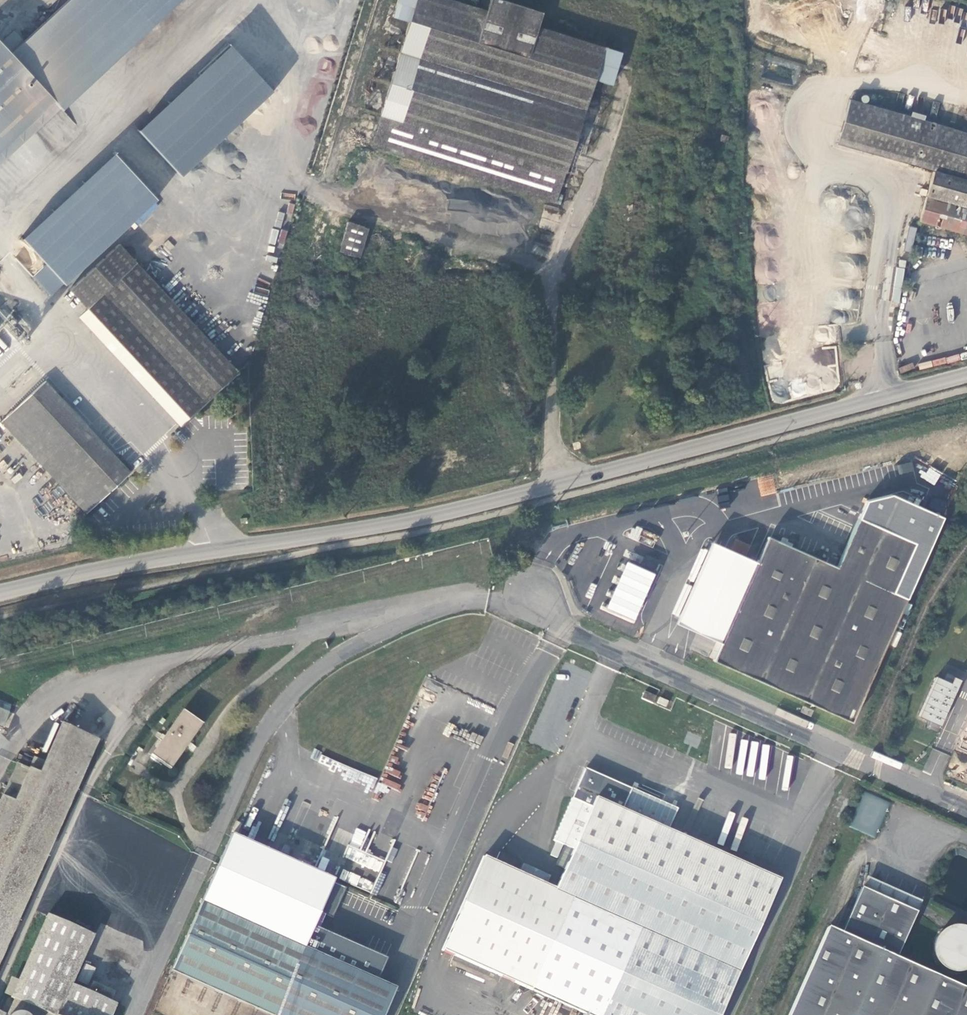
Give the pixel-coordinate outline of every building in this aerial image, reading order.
[(56,101),(65,110),(156,26),(132,0),(73,0),(14,55),(56,101)] [(156,26),(184,0),(132,0),(156,26)] [(543,12),(505,0),(492,0),(488,11),(453,0),(399,0),(394,16),(410,21),(372,146),(556,203),(596,78),(613,83),(622,53),(538,27),(543,12)] [(56,101),(0,40),(0,153),(56,101)] [(230,44),(139,133),(184,178),(274,90),(264,79),(274,69),(268,64),(273,59),(270,55),(263,61),(259,57),(251,66),(230,44)] [(895,118),(898,110),(851,97),(849,104),(895,118)] [(898,110),(895,118),(849,104),(847,113),(838,142),(935,170),(921,221),(966,235),(966,130),(898,110)] [(159,200),(145,185),(116,154),(24,238),(67,285),(159,200)] [(360,258),(369,228),(349,221),(341,252),(360,258)] [(914,240),(917,228),(911,226),(908,238),(914,240)] [(239,370),(119,243),(71,289),(87,308),(80,315),(181,423),(239,370)] [(896,269),(884,268),(881,301),(900,302),(903,263),(897,262),(896,269)] [(592,368),(593,349),(583,348),(583,367),(592,368)] [(822,348),(766,353),(767,367),(775,366),(776,369),(823,365),(822,348)] [(130,471),(46,381),(2,420),(88,511),(130,471)] [(851,722),(907,599),(941,517),(890,495),(866,501),(859,517),(837,566),(769,536),(713,660),(851,722)] [(682,593),(689,594),(691,585),(685,583),(682,593)] [(951,683),(954,676),(948,673),(945,680),(951,683)] [(919,716),(940,726),(961,679),(954,676),(951,683),(945,680),(937,676),(919,716)] [(657,696),(645,691),(641,698),(653,704),(657,696)] [(0,706),(0,722),(2,723),(8,709),(0,706)] [(171,769),(202,724),(182,711),(151,755),(171,769)] [(0,796),(0,960),(97,740),(60,723),(43,761),(32,756),(27,768),(15,763),(0,796)] [(441,948),(585,1013),(584,1014),(719,1014),(780,880),(623,808),(632,789),(586,768),(553,839),(556,840),(550,854),(557,857),(563,843),(574,848),(556,888),(484,855),(441,948)] [(363,783),(373,787),(377,778),(367,774),(363,783)] [(237,821),(233,830),(238,833),(242,823),(237,821)] [(354,827),(344,860),(380,871),(384,859),(361,852),(368,832),(354,827)] [(234,834),(170,972),(190,981),(184,994),(207,1004),(213,990),(267,1014),(382,1014),(395,986),(358,969),(365,954),(344,945),(346,941),(320,929),(326,915),(328,916),(334,902),(353,910),(360,896),(334,884),(336,880),(234,834)] [(326,870),(330,859),(322,856),(318,868),(326,870)] [(338,879),(371,892),(375,882),(342,869),(338,879)] [(896,957),(917,911),(862,887),(842,933),(828,927),(789,1014),(966,1014),(966,988),(896,957)] [(16,999),(46,1013),(45,1014),(113,1014),(117,1005),(73,984),(95,935),(48,914),(11,998),(16,999)] [(966,927),(958,925),(950,926),(943,930),(937,937),(935,944),(935,952),(938,960),(943,966),(950,970),(958,971),(966,970),(966,969),(966,927)] [(16,999),(9,1014),(45,1014),(46,1013),(16,999)]
